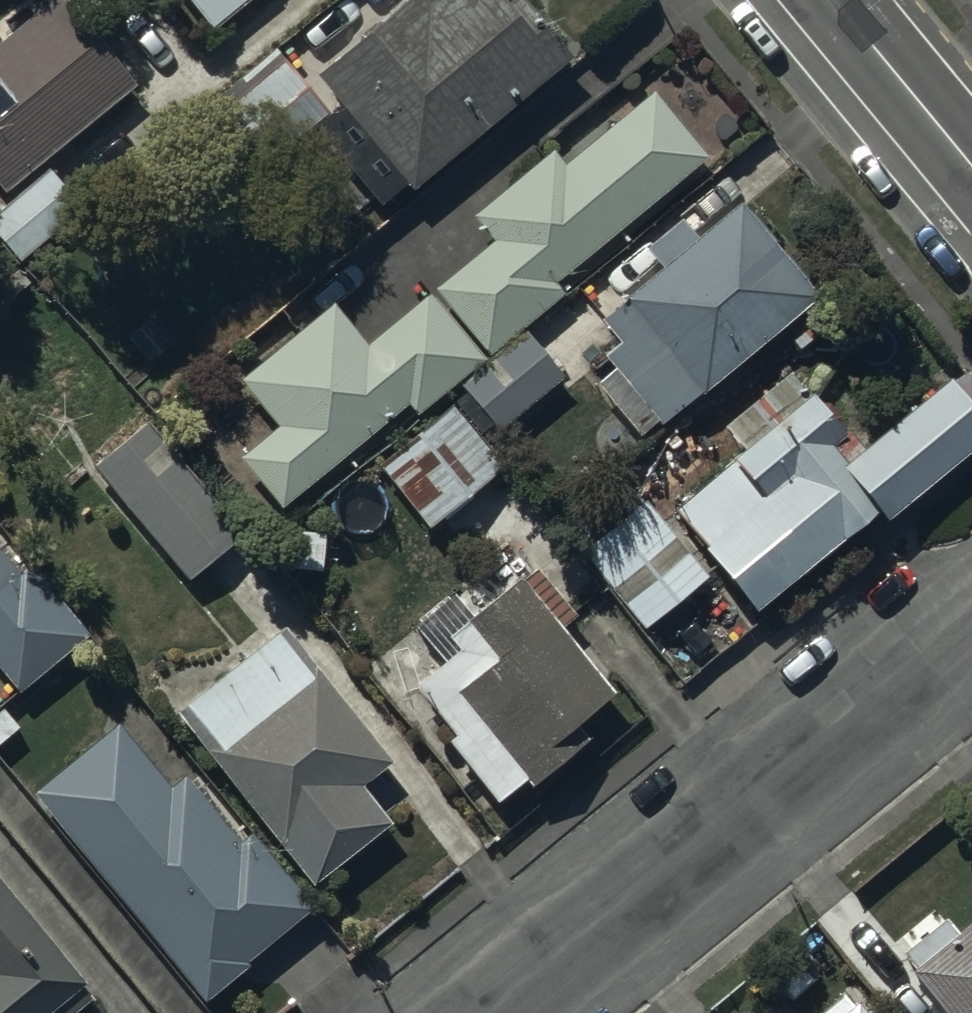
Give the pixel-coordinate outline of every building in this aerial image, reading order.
[(0,34),(0,185),(3,188),(134,79),(70,0),(43,0),(0,34)] [(210,26),(244,0),(189,0),(210,26)] [(378,196),(403,176),(410,183),(567,49),(537,11),(526,20),(509,0),(398,0),(314,69),(339,101),(314,121),(378,196)] [(693,146),(651,95),(562,168),(551,154),(486,208),(504,230),(442,281),(489,337),(554,283),(544,270),(693,146)] [(822,289),(741,189),(700,222),(688,208),(643,244),(656,260),(619,289),(625,296),(604,312),(621,334),(605,347),(617,363),(600,377),(640,426),(655,414),(660,419),(822,289)] [(368,347),(333,306),(239,384),(278,431),(243,460),(286,511),(409,409),(416,414),(483,358),(430,295),(368,347)] [(533,329),(465,385),(504,432),(572,376),(533,329)] [(674,503),(703,537),(700,540),(755,605),(879,501),(886,510),(971,438),(971,400),(947,369),(860,441),(846,425),(843,428),(809,388),(807,390),(788,368),(724,422),(741,442),(730,452),(732,455),(674,503)] [(448,400),(373,460),(423,523),(499,464),(448,400)] [(149,424),(94,469),(189,586),(245,542),(149,424)] [(623,470),(560,519),(641,622),(704,572),(623,470)] [(22,693),(88,636),(34,568),(21,579),(0,554),(0,668),(22,693)] [(455,587),(410,620),(440,659),(415,679),(462,741),(484,724),(529,780),(585,732),(572,718),(614,686),(559,620),(575,608),(538,565),(524,576),(520,572),(471,607),(455,587)] [(283,622),(176,707),(309,878),(389,816),(359,779),(390,754),(283,622)] [(106,724),(32,785),(200,988),(245,951),(242,947),(301,898),(243,828),(231,838),(177,773),(159,788),(106,724)] [(93,1006),(82,993),(88,987),(0,881),(0,1012),(84,1012),(93,1006)] [(894,944),(951,1012),(971,1012),(971,910),(955,924),(940,906),(894,944)] [(830,1012),(871,1012),(854,993),(830,1012)]
